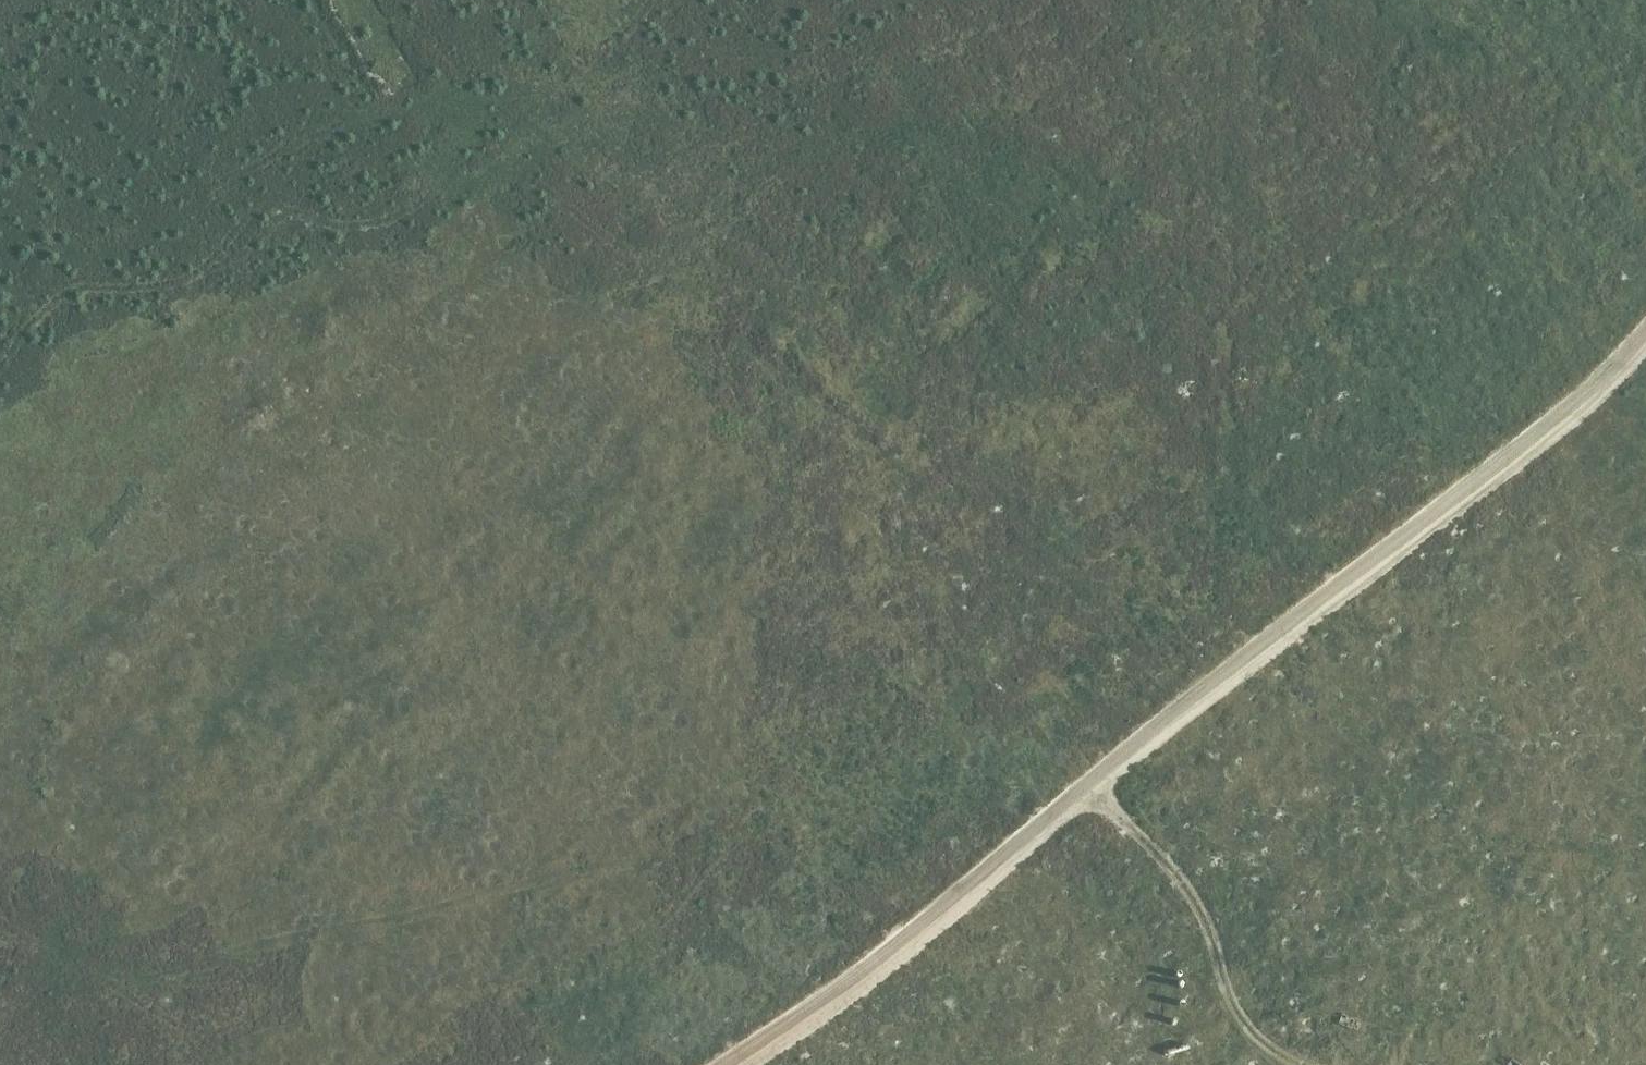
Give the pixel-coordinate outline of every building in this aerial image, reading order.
[(1173,1044),(1196,1041),(1195,1033),(1172,1036),(1173,1044)]
